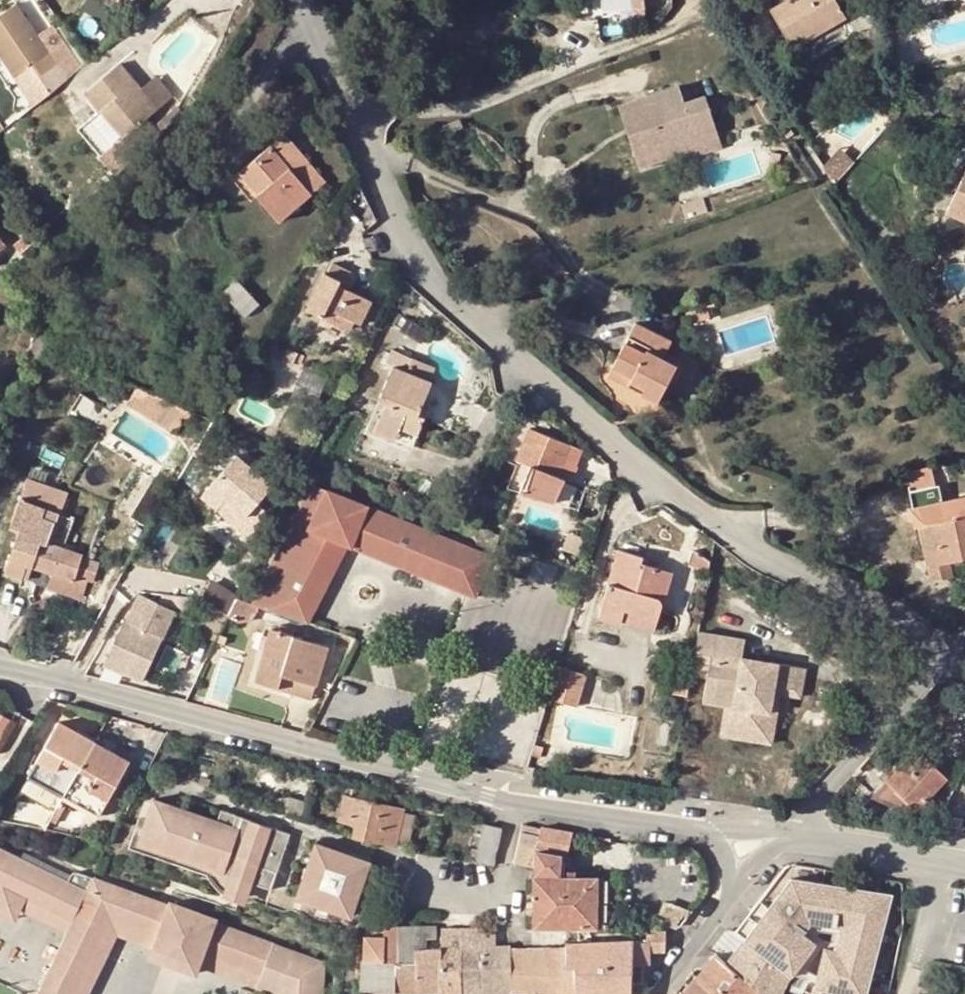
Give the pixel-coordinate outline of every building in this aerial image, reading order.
[(772,10),(794,47),(845,18),(835,0),(791,0),(772,10)] [(0,18),(0,62),(1,63),(14,82),(31,70),(48,94),(65,80),(49,57),(35,37),(14,9),(0,18)] [(49,57),(65,80),(77,70),(48,29),(35,37),(49,57)] [(1,63),(0,63),(0,81),(15,102),(14,114),(17,119),(48,94),(31,70),(14,82),(1,63)] [(86,93),(100,111),(123,140),(145,123),(157,112),(120,66),(86,93)] [(680,84),(630,100),(636,119),(641,118),(644,126),(629,137),(638,165),(681,152),(679,148),(717,136),(705,95),(685,101),(680,84)] [(630,100),(619,103),(629,137),(644,126),(641,118),(636,119),(630,100)] [(123,140),(100,111),(77,131),(114,177),(157,137),(145,123),(123,140)] [(159,125),(165,130),(181,117),(176,111),(159,125)] [(285,135),(272,145),(313,195),(325,184),(285,135)] [(717,136),(679,148),(681,152),(683,157),(721,146),(717,136)] [(257,196),(280,223),(313,195),(272,145),(240,173),(257,193),(257,196)] [(842,149),(825,167),(830,174),(835,182),(855,161),(842,149)] [(949,209),(959,215),(956,221),(964,225),(964,174),(949,209)] [(943,219),(936,217),(930,242),(944,246),(948,230),(941,228),(943,219)] [(371,302),(349,290),(338,284),(344,273),(345,269),(332,263),(328,272),(324,274),(307,309),(322,316),(326,308),(360,324),(371,302)] [(355,278),(344,273),(338,284),(349,290),(355,278)] [(222,293),(244,319),(259,304),(237,280),(222,293)] [(64,311),(56,319),(61,325),(69,316),(64,311)] [(637,322),(630,335),(650,345),(656,333),(637,322)] [(414,323),(408,334),(422,343),(429,331),(414,323)] [(634,375),(629,385),(658,401),(678,365),(648,350),(650,345),(630,335),(614,365),(634,375)] [(392,368),(379,400),(385,403),(375,429),(413,445),(425,417),(419,414),(431,384),(430,383),(407,373),(413,359),(392,350),(386,365),(392,368)] [(788,352),(779,352),(779,361),(788,361),(788,352)] [(435,368),(413,359),(407,373),(430,383),(435,368)] [(609,375),(629,385),(634,375),(614,365),(609,375)] [(304,371),(291,398),(313,409),(326,381),(304,371)] [(195,413),(138,388),(129,405),(170,432),(171,429),(177,432),(183,422),(187,424),(195,413)] [(379,400),(366,431),(373,435),(375,429),(385,403),(379,400)] [(171,429),(170,432),(178,438),(187,424),(183,422),(177,432),(171,429)] [(531,464),(561,476),(572,445),(530,428),(517,459),(531,464)] [(375,429),(373,435),(410,451),(413,445),(375,429)] [(585,449),(572,445),(561,476),(567,478),(573,480),(585,449)] [(228,498),(248,514),(271,486),(257,473),(236,456),(202,498),(217,511),(228,498)] [(567,478),(561,476),(531,464),(520,493),(558,501),(567,478)] [(261,467),(257,473),(271,486),(276,480),(261,467)] [(935,469),(928,471),(932,489),(913,494),(916,508),(941,503),(935,469)] [(932,489),(928,471),(910,474),(913,494),(932,489)] [(40,542),(64,550),(74,520),(61,515),(67,493),(28,479),(10,528),(19,531),(6,572),(28,579),(40,542)] [(314,488),(267,609),(319,628),(349,548),(478,596),(493,556),(314,488)] [(228,498),(217,511),(236,527),(248,514),(228,498)] [(941,503),(916,508),(912,509),(920,542),(924,542),(929,568),(950,563),(964,560),(964,498),(941,503)] [(80,555),(64,550),(40,542),(28,579),(49,586),(52,574),(74,581),(80,555)] [(620,549),(600,616),(621,622),(622,619),(625,609),(658,619),(672,571),(641,561),(642,556),(620,549)] [(687,573),(707,583),(711,566),(694,561),(690,563),(687,567),(687,573)] [(929,568),(931,579),(952,574),(950,563),(929,568)] [(52,574),(49,586),(71,593),(74,581),(52,574)] [(139,600),(131,618),(163,633),(173,611),(150,601),(148,604),(139,600)] [(232,613),(218,607),(204,632),(218,640),(232,613)] [(254,610),(248,607),(242,620),(248,623),(254,610)] [(625,609),(622,619),(655,628),(658,619),(625,609)] [(122,626),(125,620),(127,617),(118,613),(113,622),(122,626)] [(129,672),(144,678),(164,637),(125,620),(122,626),(105,664),(128,674),(129,672)] [(281,676),(314,685),(326,647),(273,630),(258,681),(278,687),(281,676)] [(188,637),(185,643),(196,648),(206,653),(209,647),(188,637)] [(206,653),(196,648),(185,671),(198,678),(210,655),(206,653)] [(694,659),(676,656),(672,678),(690,680),(694,659)] [(697,725),(719,728),(728,730),(725,745),(762,751),(769,711),(796,715),(800,693),(764,688),(763,692),(755,691),(752,695),(726,689),(731,663),(694,658),(694,659),(690,680),(687,699),(700,701),(697,725)] [(763,692),(764,688),(737,682),(739,664),(731,663),(726,689),(752,695),(755,691),(763,692)] [(589,673),(559,665),(552,691),(550,697),(579,706),(589,673)] [(129,672),(128,674),(142,681),(144,678),(129,672)] [(281,676),(278,687),(311,697),(314,685),(281,676)] [(728,730),(719,728),(714,759),(764,766),(773,718),(795,722),(796,715),(769,711),(762,751),(725,745),(728,730)] [(11,717),(0,712),(0,739),(11,717)] [(58,723),(30,775),(98,814),(127,763),(95,745),(58,723)] [(945,777),(944,776),(936,768),(916,749),(872,796),(910,813),(915,808),(916,809),(945,777)] [(939,764),(936,768),(944,776),(947,772),(939,764)] [(98,814),(30,775),(27,780),(62,800),(96,820),(98,814)] [(870,791),(859,779),(843,795),(854,806),(870,791)] [(153,798),(136,845),(233,880),(253,887),(270,893),(286,835),(218,810),(214,820),(153,798)] [(354,838),(395,845),(401,812),(402,810),(345,798),(340,820),(356,823),(354,838)] [(939,809),(945,812),(950,801),(944,798),(939,809)] [(945,812),(939,809),(935,816),(941,819),(945,812)] [(401,812),(395,845),(407,847),(413,815),(401,812)] [(963,818),(946,816),(945,825),(962,827),(963,818)] [(476,862),(494,865),(501,825),(483,820),(479,850),(476,862)] [(521,824),(520,832),(539,836),(540,828),(521,824)] [(539,836),(520,832),(513,863),(534,868),(534,926),(564,926),(595,926),(594,879),(558,879),(559,855),(565,856),(570,833),(540,828),(539,836)] [(369,858),(314,842),(298,894),(312,899),(319,905),(321,901),(330,904),(329,908),(339,907),(353,911),(369,858)] [(71,921),(93,878),(77,874),(71,876),(66,881),(23,859),(0,847),(0,885),(71,921)] [(469,861),(476,862),(479,850),(472,848),(469,861)] [(26,853),(23,859),(66,881),(71,876),(26,853)] [(34,993),(74,993),(107,926),(97,921),(104,904),(122,912),(133,891),(93,878),(71,921),(67,930),(34,993)] [(610,879),(594,879),(595,926),(610,926),(610,879)] [(253,887),(233,880),(228,894),(248,901),(253,887)] [(726,963),(752,985),(763,991),(769,993),(781,993),(789,978),(785,974),(792,966),(816,974),(814,986),(810,993),(870,993),(893,897),(793,882),(771,909),(762,902),(755,910),(764,918),(745,940),(726,963)] [(14,915),(19,905),(67,930),(71,921),(0,885),(0,908),(14,915)] [(74,993),(86,993),(116,933),(153,947),(170,903),(133,891),(122,912),(104,904),(97,921),(107,926),(74,993)] [(321,901),(319,905),(317,910),(327,914),(329,908),(330,904),(321,901)] [(322,961),(214,921),(214,918),(171,902),(170,903),(153,947),(198,964),(202,952),(250,970),(261,974),(264,966),(285,973),(288,977),(289,983),(289,993),(320,993),(322,961)] [(736,933),(745,940),(764,918),(755,910),(736,933)] [(384,961),(396,962),(398,927),(385,927),(384,930),(384,961)] [(398,927),(396,962),(394,991),(414,993),(415,927),(398,927)] [(415,927),(414,993),(433,993),(440,993),(441,949),(426,949),(426,939),(435,939),(435,928),(415,927)] [(440,993),(460,993),(460,929),(440,929),(441,949),(440,993)] [(460,993),(482,993),(483,935),(483,930),(460,929),(460,993)] [(384,961),(384,930),(367,930),(364,960),(384,961)] [(647,932),(647,942),(647,952),(662,952),(663,932),(647,932)] [(482,993),(511,993),(509,949),(509,946),(493,947),(492,935),(483,935),(482,993)] [(574,993),(631,993),(631,977),(631,972),(630,964),(631,942),(565,944),(565,949),(565,967),(573,967),(574,993)] [(647,942),(631,942),(630,964),(640,964),(647,964),(647,952),(647,942)] [(198,964),(153,947),(150,956),(194,972),(198,964)] [(514,993),(574,993),(573,967),(565,967),(565,949),(509,949),(511,993),(514,993)] [(202,952),(198,964),(257,985),(261,974),(250,970),(202,952)] [(683,993),(760,993),(763,991),(752,985),(726,963),(716,954),(698,977),(693,973),(687,980),(691,984),(683,993)] [(371,990),(394,991),(396,962),(384,961),(364,960),(363,972),(372,972),(371,990)] [(630,964),(631,972),(631,977),(640,977),(640,964),(630,964)] [(261,974),(257,985),(256,989),(270,993),(289,993),(289,983),(288,977),(285,973),(264,966),(261,974)] [(372,972),(363,972),(362,989),(371,990),(372,972)] [(679,993),(683,993),(691,984),(687,980),(677,993),(679,993)]
